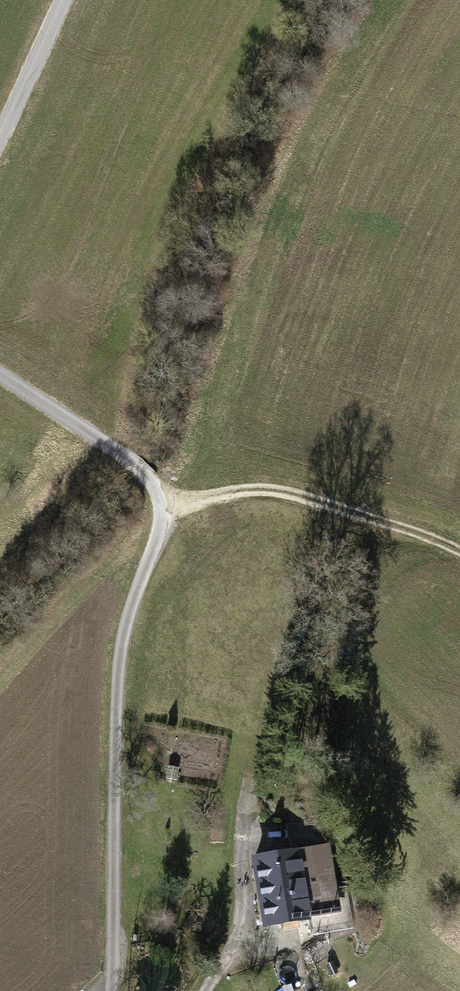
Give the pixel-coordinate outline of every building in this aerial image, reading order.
[(322,850),(253,862),(265,926),(334,914),(322,850)]
